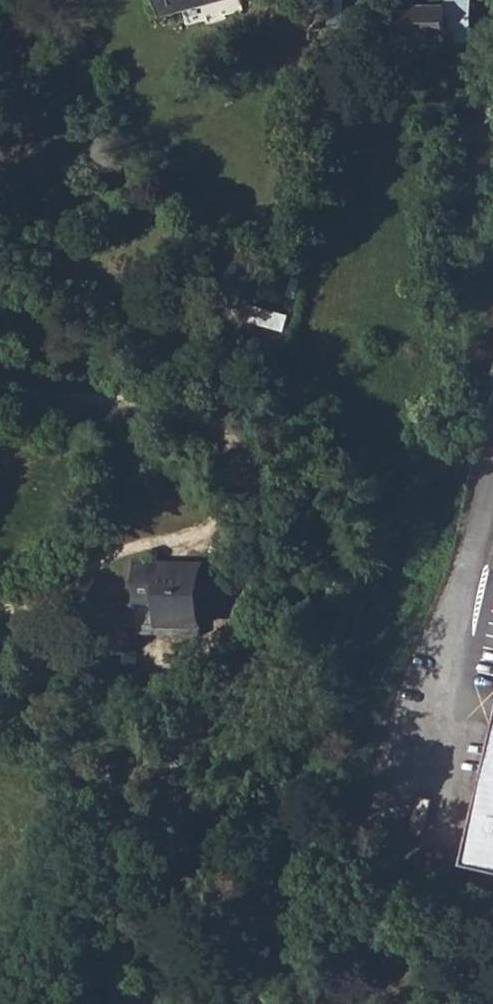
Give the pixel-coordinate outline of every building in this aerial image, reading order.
[(160,15),(218,0),(156,0),(160,15)] [(381,39),(381,41),(446,40),(446,41),(469,40),(469,0),(446,0),(445,6),(381,5),(381,39)] [(366,5),(366,39),(381,39),(381,5),(366,5)] [(249,287),(262,288),(263,283),(261,282),(263,268),(249,265),(247,281),(249,281),(249,287)] [(342,456),(347,458),(353,444),(338,438),(333,450),(343,454),(342,456)] [(167,571),(168,562),(134,562),(134,624),(167,624),(168,634),(199,635),(200,572),(167,571)] [(167,571),(200,572),(200,562),(168,562),(167,571)] [(133,634),(168,634),(167,624),(134,624),(133,634)] [(466,865),(492,871),(492,744),(466,865)] [(100,793),(111,798),(118,784),(107,779),(100,793)]
